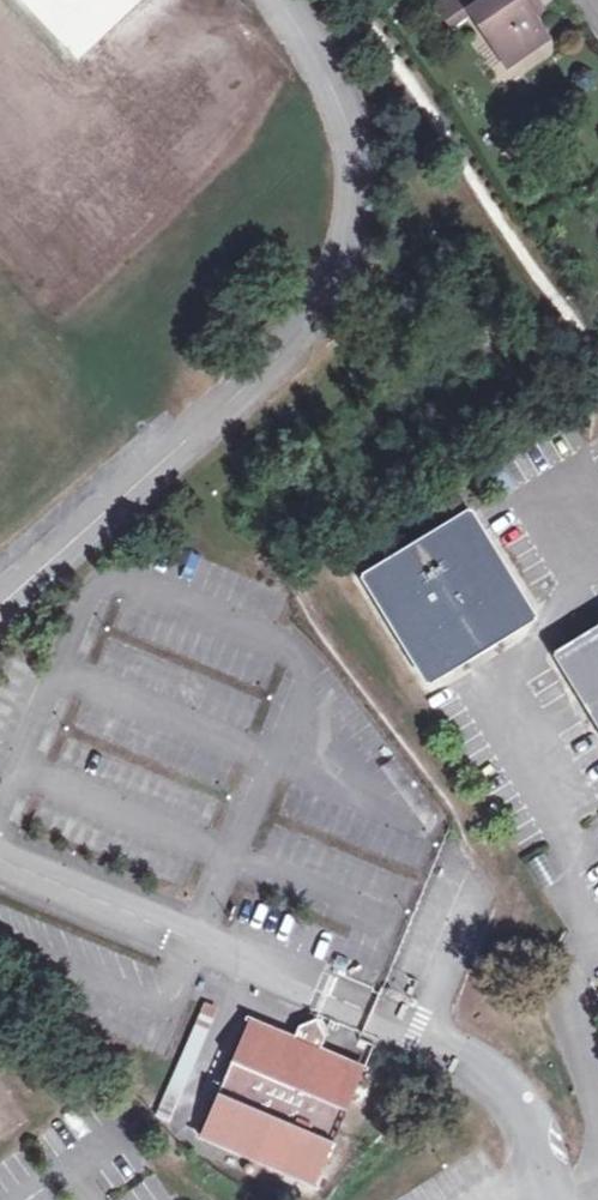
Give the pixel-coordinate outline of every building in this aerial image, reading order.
[(469,13),(482,4),(479,0),(461,0),(469,13)] [(482,4),(469,13),(506,68),(546,41),(532,20),(518,0),(479,0),(482,4)] [(532,20),(543,13),(534,0),(518,0),(532,20)] [(363,579),(428,686),(536,620),(470,513),(363,579)] [(597,728),(597,629),(554,656),(597,728)] [(219,1010),(204,1003),(155,1117),(170,1124),(219,1010)] [(366,1070),(321,1051),(295,1040),(249,1021),(201,1138),(317,1186),(366,1070)] [(299,1029),(295,1040),(321,1051),(325,1039),(317,1021),(299,1029)]
